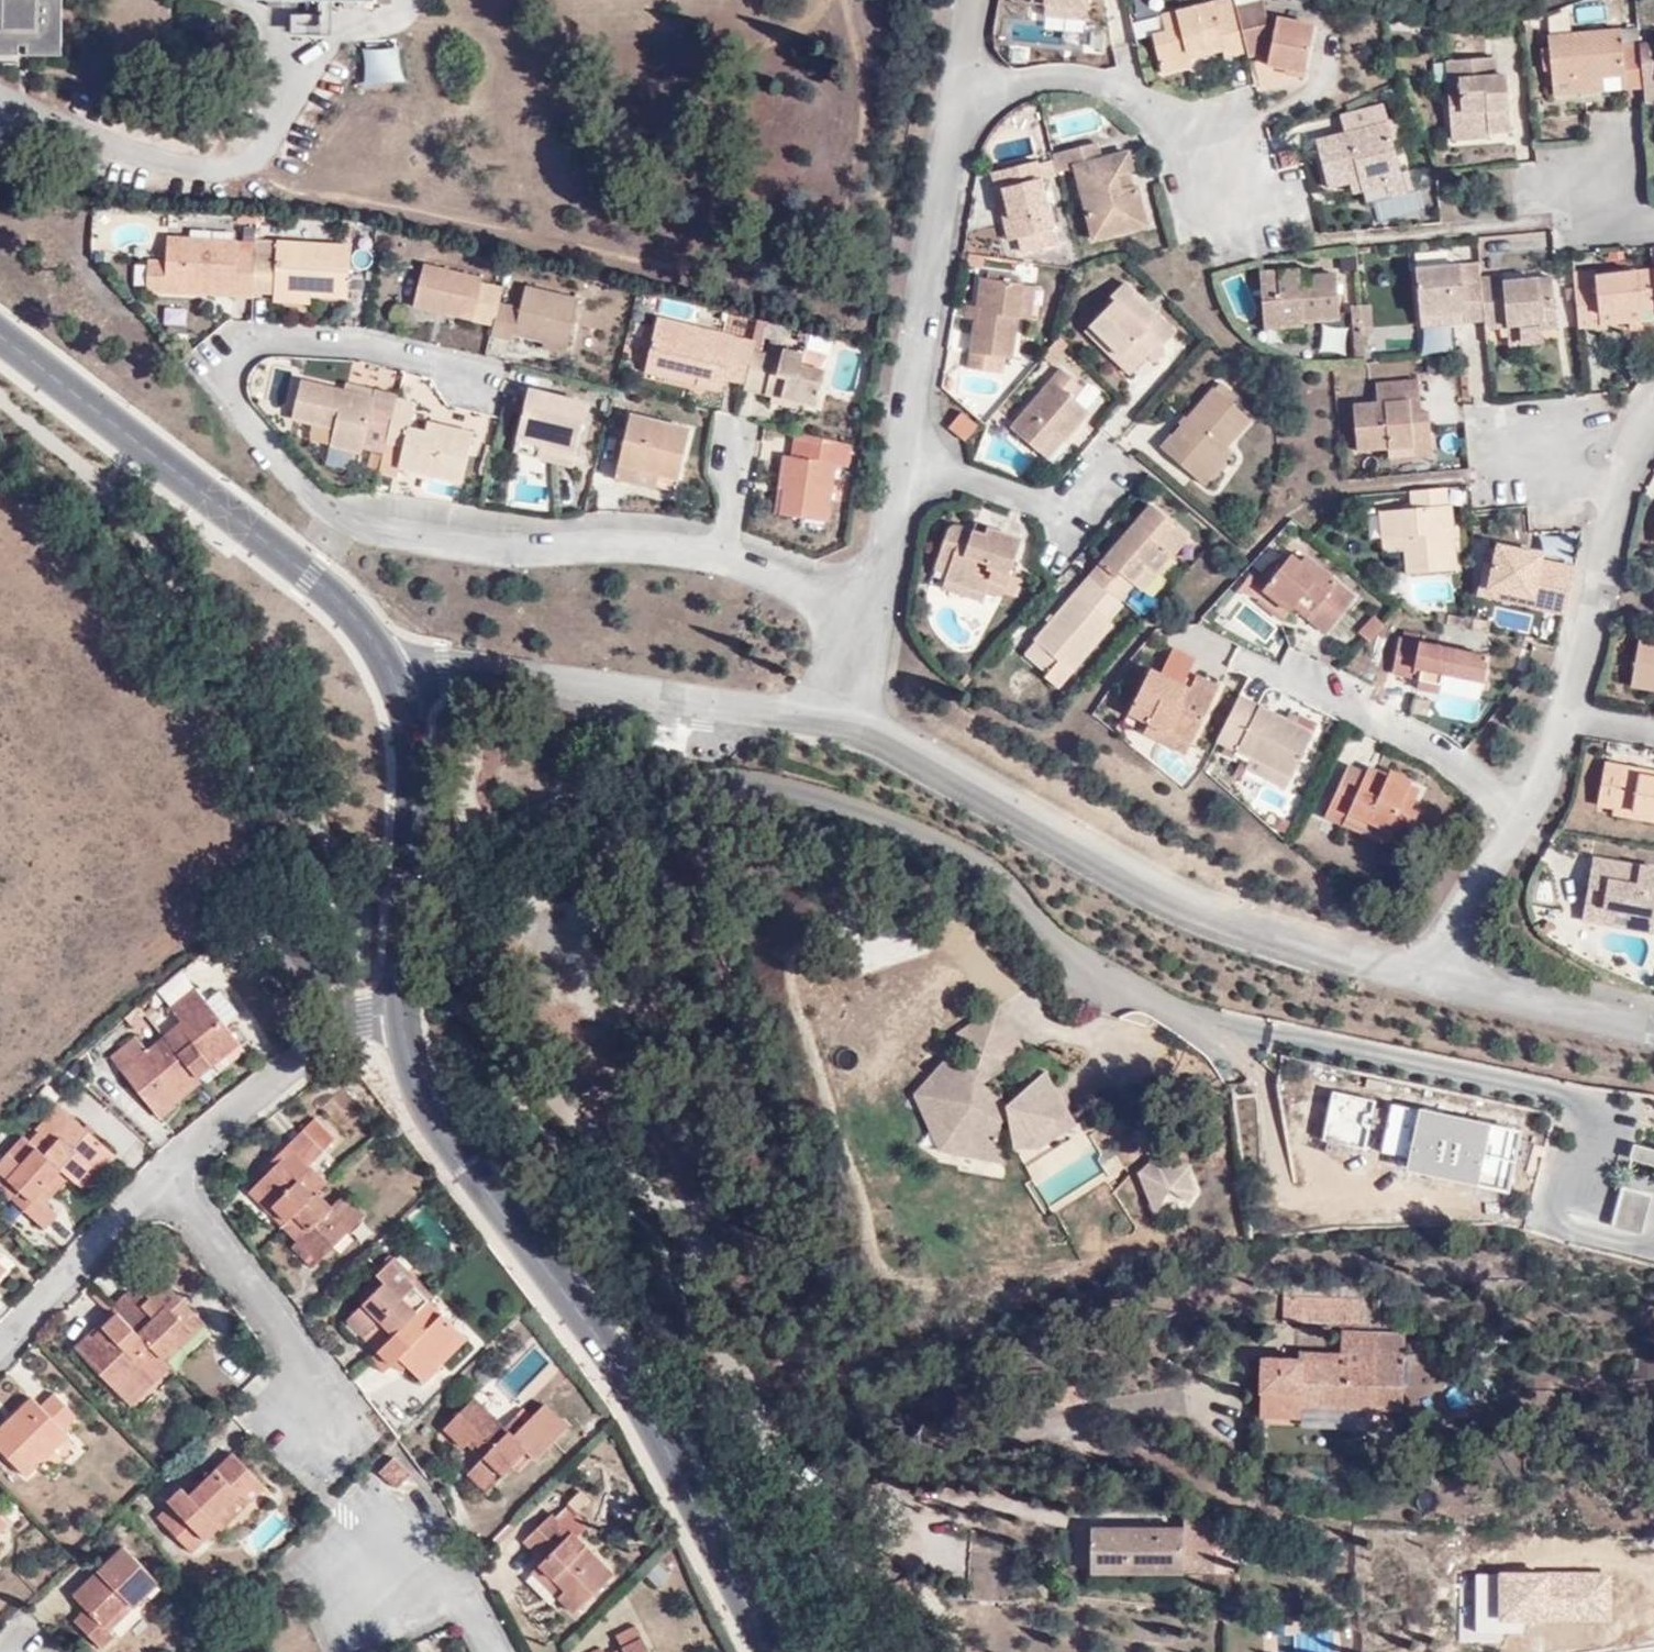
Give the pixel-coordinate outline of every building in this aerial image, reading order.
[(12,49),(13,34),(20,34),(20,53),(55,53),(55,0),(0,0),(0,49),(12,49)] [(1035,5),(1048,6),(1092,11),(1094,0),(1035,0),(1035,5)] [(1232,51),(1234,58),(1255,54),(1242,0),(1230,0),(1219,3),(1169,14),(1174,31),(1160,34),(1169,70),(1201,63),(1200,58),(1197,44),(1211,41),(1214,55),(1232,51)] [(1272,0),(1242,0),(1255,54),(1276,49),(1275,63),(1312,71),(1323,19),(1284,11),(1282,21),(1277,20),(1272,0)] [(1092,11),(1048,6),(1047,18),(1091,24),(1092,11)] [(290,14),(290,36),(328,36),(328,13),(290,14)] [(1645,37),(1644,23),(1626,25),(1627,42),(1645,41),(1645,37)] [(1650,85),(1645,41),(1627,42),(1626,25),(1554,31),(1558,74),(1631,70),(1632,86),(1650,85)] [(1645,37),(1645,41),(1650,85),(1651,100),(1653,99),(1653,37),(1645,37)] [(1200,58),(1214,55),(1211,41),(1197,44),(1200,58)] [(1447,61),(1455,128),(1487,124),(1488,131),(1513,127),(1507,69),(1498,69),(1498,56),(1447,61)] [(1631,70),(1558,74),(1560,92),(1632,86),(1631,70)] [(1346,111),(1351,128),(1392,118),(1387,101),(1346,111)] [(1407,176),(1392,118),(1351,128),(1322,136),(1334,185),(1356,179),(1359,189),(1392,181),(1407,176)] [(1487,124),(1455,128),(1456,140),(1489,137),(1488,131),(1487,124)] [(1082,167),(1093,220),(1148,208),(1135,151),(1104,156),(1099,137),(1065,145),(1070,168),(1082,167)] [(1062,169),(1057,152),(1042,157),(1040,152),(993,164),(1009,232),(1018,231),(1023,247),(1060,237),(1046,172),(1062,169)] [(1407,176),(1392,181),(1395,193),(1410,189),(1407,176)] [(1148,208),(1093,220),(1098,235),(1150,225),(1148,208)] [(258,279),(261,238),(237,236),(238,227),(170,222),(167,259),(166,272),(235,277),(235,290),(257,291),(258,279)] [(284,240),(261,238),(258,279),(282,281),(315,283),(353,286),(357,231),(286,225),(284,240)] [(166,272),(167,259),(147,258),(145,285),(166,286),(166,272)] [(504,295),(505,291),(481,284),(484,274),(426,260),(415,303),(497,322),(504,295)] [(1489,319),(1486,284),(1466,285),(1465,262),(1421,267),(1425,324),(1489,319)] [(1583,321),(1610,318),(1609,309),(1653,305),(1653,262),(1603,267),(1603,278),(1581,279),(1583,321)] [(1348,315),(1343,272),(1307,277),(1307,266),(1266,270),(1273,321),(1316,315),(1317,320),(1348,315)] [(1118,291),(1096,314),(1137,357),(1159,336),(1162,339),(1180,322),(1129,271),(1114,286),(1118,291)] [(166,286),(235,290),(235,277),(166,272),(166,286)] [(1023,281),(983,275),(969,362),(1003,366),(1005,355),(1013,355),(1018,318),(1029,319),(1034,282),(1023,281)] [(1489,319),(1490,327),(1519,325),(1519,330),(1566,327),(1564,301),(1561,301),(1560,276),(1486,284),(1489,319)] [(314,295),(315,283),(282,281),(281,293),(314,295)] [(497,322),(494,334),(515,340),(517,330),(572,343),(583,295),(525,282),(521,298),(504,295),(497,322)] [(1359,324),(1368,323),(1367,300),(1358,300),(1359,324)] [(1367,300),(1368,323),(1378,322),(1377,300),(1367,300)] [(1653,314),(1653,305),(1609,309),(1610,318),(1653,314)] [(758,341),(760,334),(664,309),(653,355),(702,368),(700,379),(724,385),(726,375),(748,380),(758,341)] [(1137,357),(1096,314),(1089,321),(1130,364),(1137,357)] [(748,380),(747,384),(784,394),(818,403),(820,404),(830,364),(804,358),(806,346),(782,340),(781,345),(758,341),(748,380)] [(807,343),(806,346),(804,358),(830,364),(833,348),(807,343)] [(702,368),(653,355),(650,365),(700,379),(702,368)] [(1088,385),(1065,367),(1015,424),(1043,448),(1058,430),(1068,439),(1096,410),(1081,395),(1088,385)] [(1397,440),(1433,438),(1441,437),(1439,412),(1430,413),(1415,413),(1415,400),(1430,399),(1428,372),(1386,376),(1386,394),(1360,396),(1365,443),(1397,440)] [(377,392),(380,382),(354,375),(351,385),(377,392)] [(403,395),(404,388),(380,382),(377,392),(351,385),(308,376),(299,417),(343,427),(338,448),(370,454),(377,422),(395,426),(403,395)] [(531,387),(519,437),(554,448),(552,453),(573,457),(587,401),(531,387)] [(1163,443),(1198,473),(1220,447),(1249,413),(1217,387),(1177,436),(1172,433),(1163,443)] [(818,403),(784,394),(782,402),(808,409),(818,403)] [(408,468),(469,482),(480,431),(432,420),(430,428),(415,423),(421,399),(403,395),(395,426),(391,443),(384,472),(406,476),(408,468)] [(1415,413),(1430,413),(1430,399),(1415,400),(1415,413)] [(630,413),(618,466),(657,475),(656,483),(677,487),(691,426),(630,413)] [(981,427),(964,413),(951,427),(967,442),(981,427)] [(849,466),(851,439),(794,426),(790,456),(782,455),(777,484),(784,485),(781,516),(825,522),(834,464),(849,466)] [(554,448),(519,437),(515,453),(549,462),(552,453),(554,448)] [(1433,452),(1433,438),(1397,440),(1398,454),(1433,452)] [(1220,447),(1198,473),(1205,480),(1229,455),(1220,447)] [(552,453),(549,462),(570,469),(573,457),(552,453)] [(657,475),(618,466),(615,477),(655,488),(656,483),(657,475)] [(1446,487),(1410,491),(1411,511),(1381,512),(1383,539),(1404,538),(1405,552),(1406,574),(1457,572),(1452,510),(1448,511),(1446,487)] [(1155,498),(1093,569),(1097,573),(1126,599),(1151,565),(1161,572),(1194,531),(1155,498)] [(949,519),(942,555),(954,555),(953,565),(951,572),(993,583),(995,578),(1012,582),(1025,528),(982,518),(979,526),(949,519)] [(1404,538),(1383,539),(1383,554),(1405,552),(1404,538)] [(1483,597),(1534,608),(1535,598),(1496,588),(1506,543),(1496,541),(1483,597)] [(1534,608),(1564,614),(1574,571),(1548,564),(1536,561),(1538,551),(1506,543),(1496,588),(1535,598),(1534,608)] [(1285,611),(1295,599),(1301,592),(1318,606),(1312,612),(1328,625),(1355,589),(1306,548),(1298,557),(1290,554),(1270,578),(1257,566),(1245,581),(1285,611)] [(1548,553),(1538,551),(1536,561),(1548,564),(1548,553)] [(954,555),(942,555),(940,563),(953,565),(954,555)] [(991,595),(993,583),(951,572),(948,584),(991,595)] [(1117,619),(1130,602),(1126,599),(1097,573),(1031,654),(1057,675),(1055,678),(1066,687),(1120,623),(1117,619)] [(1301,592),(1295,599),(1312,612),(1318,606),(1301,592)] [(1495,604),(1491,623),(1526,632),(1531,613),(1495,604)] [(1382,622),(1372,612),(1356,629),(1366,638),(1382,622)] [(1641,634),(1632,684),(1653,688),(1653,636),(1641,634)] [(1445,694),(1446,687),(1449,676),(1490,681),(1494,653),(1403,639),(1398,679),(1416,682),(1418,671),(1434,674),(1431,692),(1445,694)] [(1224,685),(1205,675),(1199,686),(1186,681),(1193,668),(1199,655),(1179,646),(1166,669),(1155,664),(1137,700),(1157,711),(1152,722),(1195,744),(1224,685)] [(1199,686),(1205,675),(1193,668),(1186,681),(1199,686)] [(1449,676),(1446,687),(1488,694),(1490,681),(1449,676)] [(1242,694),(1220,739),(1291,776),(1314,732),(1242,694)] [(1431,716),(1432,696),(1417,695),(1415,715),(1431,716)] [(1157,711),(1137,700),(1126,721),(1148,732),(1152,722),(1157,711)] [(1189,754),(1195,744),(1152,722),(1148,732),(1189,754)] [(1291,776),(1252,756),(1247,765),(1286,786),(1291,776)] [(1636,769),(1637,763),(1610,758),(1602,803),(1617,806),(1653,811),(1653,772),(1636,769)] [(1325,816),(1347,825),(1353,814),(1388,833),(1405,842),(1423,809),(1414,806),(1421,792),(1409,787),(1410,782),(1371,763),(1368,770),(1353,762),(1325,816)] [(1617,806),(1616,813),(1620,813),(1619,817),(1653,824),(1653,811),(1617,806)] [(1353,814),(1347,825),(1383,843),(1388,833),(1353,814)] [(1590,900),(1634,907),(1632,918),(1653,921),(1653,869),(1596,859),(1590,900)] [(1634,907),(1590,900),(1587,918),(1631,925),(1632,918),(1634,907)] [(238,1040),(225,1024),(238,1014),(219,991),(206,1001),(195,987),(169,1007),(182,1022),(166,1034),(164,1036),(197,1078),(198,1079),(213,1066),(210,1063),(238,1040)] [(197,1078),(164,1036),(147,1050),(137,1036),(111,1057),(155,1112),(197,1078)] [(213,1066),(241,1044),(238,1040),(210,1063),(213,1066)] [(985,1060),(915,1074),(934,1166),(1004,1152),(985,1060)] [(1025,1159),(1082,1128),(1052,1076),(996,1107),(1025,1159)] [(175,1105),(202,1084),(198,1079),(197,1078),(155,1112),(161,1119),(177,1107),(175,1105)] [(91,1164),(107,1147),(59,1105),(37,1129),(39,1131),(30,1142),(62,1171),(70,1177),(75,1182),(91,1164)] [(318,1192),(328,1182),(309,1163),(335,1138),(316,1118),(271,1161),(276,1166),(253,1187),(270,1205),(288,1222),(318,1192)] [(24,1137),(0,1164),(0,1191),(9,1199),(11,1198),(12,1199),(45,1229),(58,1215),(46,1203),(38,1197),(62,1171),(30,1142),(24,1137)] [(83,1189),(115,1154),(107,1147),(91,1164),(75,1182),(83,1189)] [(1628,1148),(1623,1169),(1653,1176),(1653,1154),(1628,1148)] [(1181,1205),(1199,1194),(1171,1150),(1129,1176),(1151,1210),(1174,1195),(1181,1205)] [(46,1203),(70,1177),(62,1171),(38,1197),(46,1203)] [(270,1205),(253,1187),(248,1192),(283,1227),(288,1222),(270,1205)] [(1606,1227),(1635,1236),(1647,1198),(1618,1188),(1606,1227)] [(332,1206),(318,1192),(288,1222),(283,1227),(297,1241),(318,1262),(353,1227),(332,1206)] [(366,1214),(345,1193),(332,1206),(353,1227),(366,1214)] [(377,1351),(429,1300),(415,1286),(416,1286),(390,1260),(377,1275),(385,1282),(362,1305),(350,1317),(367,1334),(363,1338),(377,1351)] [(185,1324),(196,1313),(171,1288),(159,1275),(136,1298),(129,1291),(112,1307),(114,1308),(118,1312),(164,1359),(192,1331),(185,1324)] [(362,1305),(385,1282),(377,1275),(354,1298),(362,1305)] [(1285,1293),(1285,1322),(1360,1320),(1359,1293),(1316,1295),(1313,1291),(1285,1293)] [(431,1362),(460,1332),(429,1300),(377,1351),(370,1358),(385,1373),(400,1358),(425,1383),(439,1370),(437,1368),(431,1362)] [(93,1337),(118,1312),(114,1308),(89,1333),(93,1337)] [(164,1359),(118,1312),(93,1337),(89,1333),(75,1347),(132,1405),(170,1366),(167,1363),(164,1359)] [(167,1363),(207,1323),(196,1313),(185,1324),(192,1331),(164,1359),(167,1363)] [(1383,1406),(1387,1330),(1336,1330),(1335,1358),(1259,1357),(1258,1414),(1303,1416),(1304,1406),(1383,1406)] [(1403,1331),(1387,1330),(1383,1406),(1403,1406),(1403,1331)] [(437,1368),(466,1339),(460,1332),(431,1362),(437,1368)] [(38,1402),(49,1390),(21,1364),(10,1375),(38,1402)] [(64,1430),(77,1417),(54,1394),(41,1407),(32,1397),(0,1428),(0,1448),(27,1476),(43,1461),(38,1455),(64,1430)] [(479,1462),(498,1481),(542,1436),(519,1413),(505,1428),(474,1398),(444,1429),(464,1448),(467,1444),(471,1440),(486,1454),(482,1459),(479,1462)] [(43,1461),(70,1436),(64,1430),(38,1455),(43,1461)] [(486,1454),(471,1440),(467,1444),(482,1459),(486,1454)] [(190,1495),(182,1487),(168,1501),(171,1504),(158,1518),(192,1552),(205,1540),(206,1540),(221,1526),(214,1519),(240,1494),(249,1503),(266,1487),(233,1452),(190,1495)] [(379,1472),(397,1487),(410,1473),(394,1457),(379,1472)] [(486,1493),(498,1481),(479,1462),(467,1474),(486,1493)] [(223,1529),(249,1503),(240,1494),(214,1519),(221,1526),(223,1529)] [(558,1598),(575,1614),(615,1574),(572,1533),(566,1539),(559,1532),(564,1527),(551,1514),(523,1541),(543,1561),(539,1565),(565,1591),(558,1598)] [(0,1516),(0,1533),(9,1525),(0,1516)] [(1186,1574),(1185,1527),(1092,1527),(1094,1575),(1186,1574)] [(160,1582),(123,1545),(97,1571),(73,1595),(87,1608),(74,1621),(102,1648),(114,1636),(109,1631),(104,1626),(128,1602),(133,1607),(134,1608),(160,1582)] [(565,1591),(539,1565),(532,1572),(558,1598),(565,1591)] [(109,1631),(133,1607),(128,1602),(104,1626),(109,1631)] [(642,1637),(636,1625),(616,1635),(622,1647),(613,1651),(650,1651),(642,1637)]
